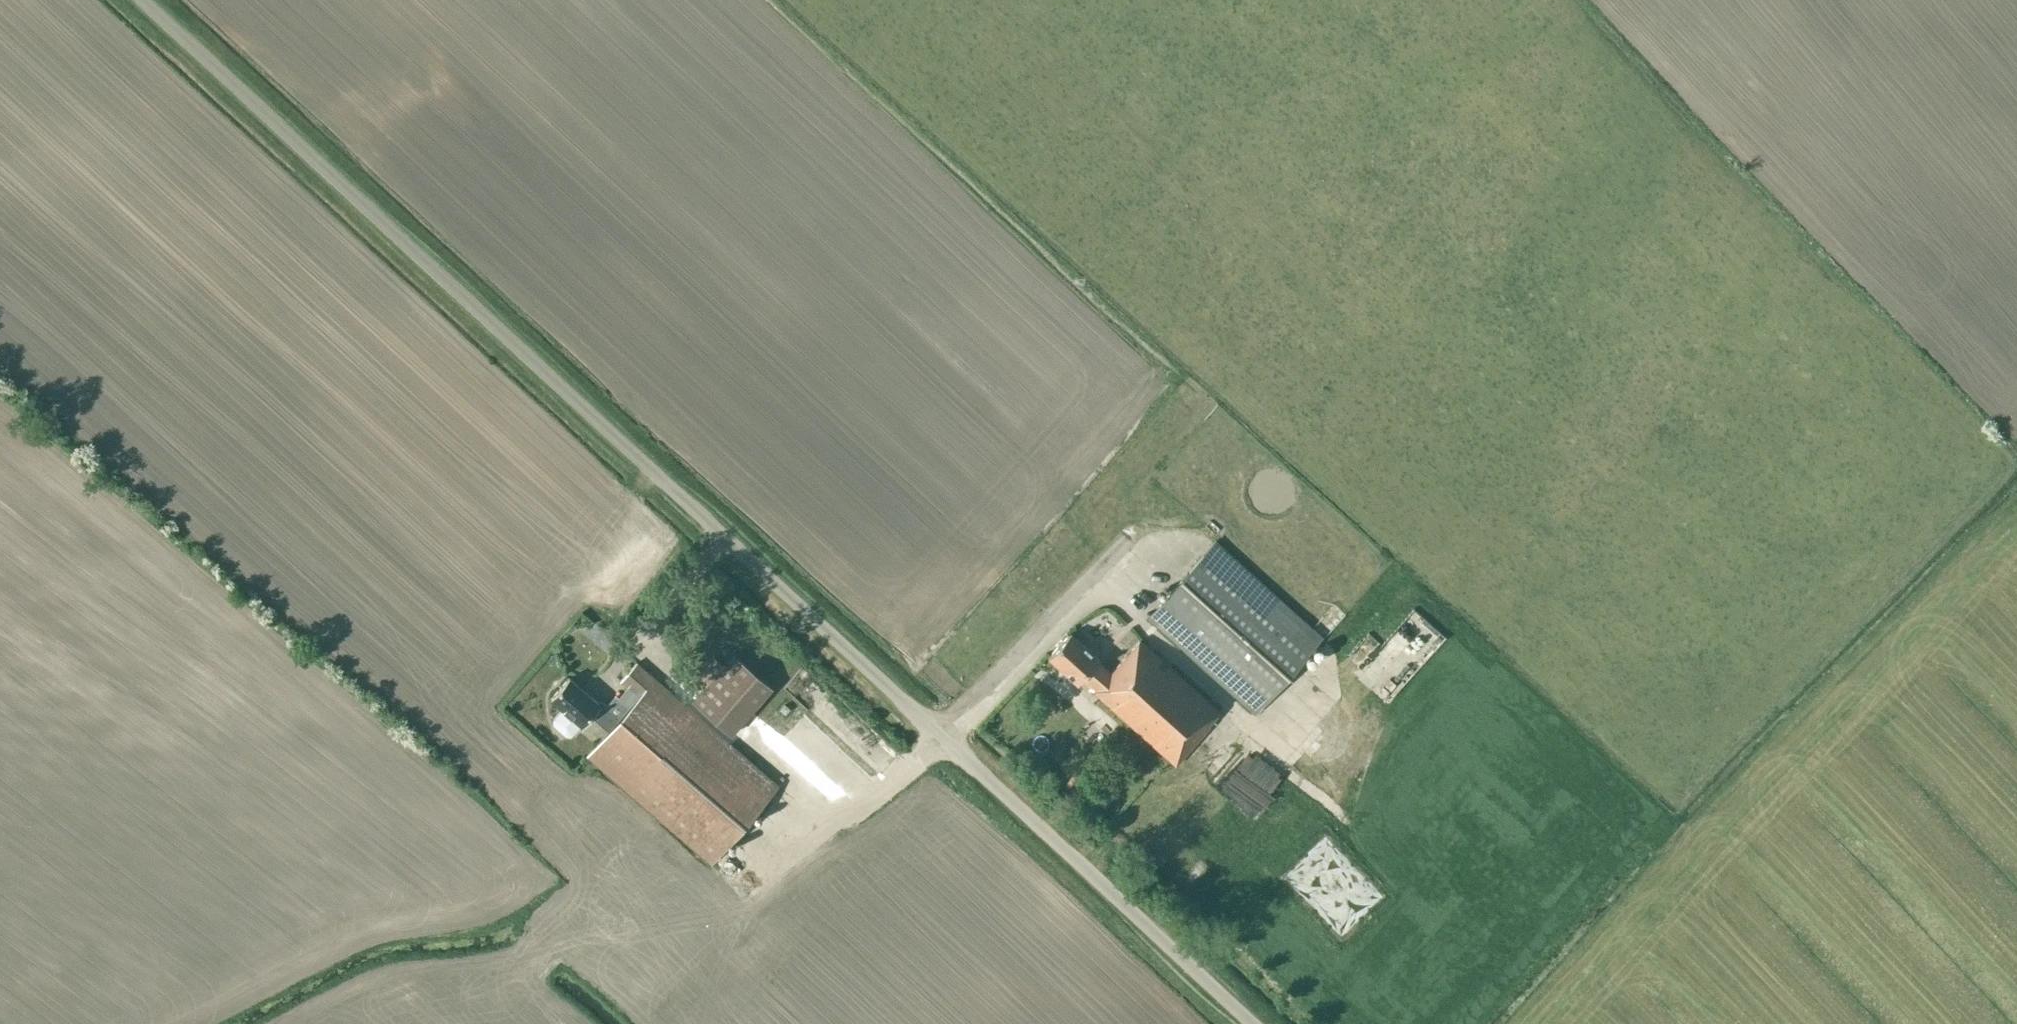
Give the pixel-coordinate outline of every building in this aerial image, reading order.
[(1216,540),(1148,617),(1255,713),(1322,636),(1216,540)] [(1175,764),(1210,725),(1208,723),(1219,710),(1140,639),(1111,672),(1098,660),(1099,658),(1070,632),(1049,656),(1078,682),(1083,677),(1096,689),(1094,691),(1175,764)] [(762,677),(769,669),(751,653),(743,661),(734,653),(723,665),(713,656),(692,680),(702,689),(692,701),(731,734),(772,686),(762,677)] [(1032,669),(1047,685),(1057,676),(1042,660),(1032,669)] [(587,755),(711,862),(778,785),(636,662),(620,680),(627,686),(618,696),(616,694),(604,708),(600,704),(569,677),(551,698),(563,708),(553,718),(554,723),(567,735),(572,734),(581,724),(582,725),(591,714),(609,730),(587,755)] [(767,740),(832,804),(861,775),(868,783),(882,769),(887,774),(901,759),(806,664),(778,692),(796,710),(767,740)]
